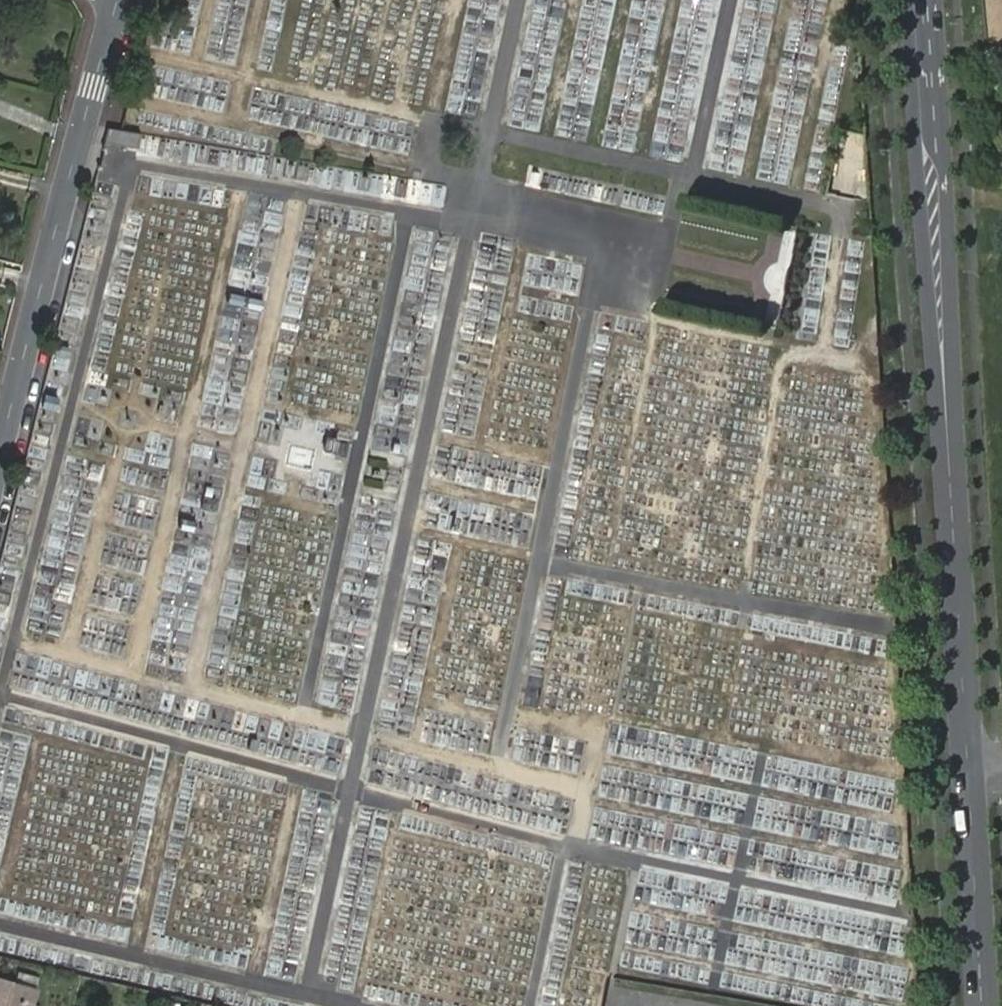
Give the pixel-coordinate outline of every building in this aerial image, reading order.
[(107,130),(105,136),(122,139),(121,148),(137,151),(140,135),(124,133),(107,130)] [(105,136),(103,145),(121,148),(122,139),(105,136)] [(36,990),(0,980),(0,1005),(32,1005),(36,990)]
